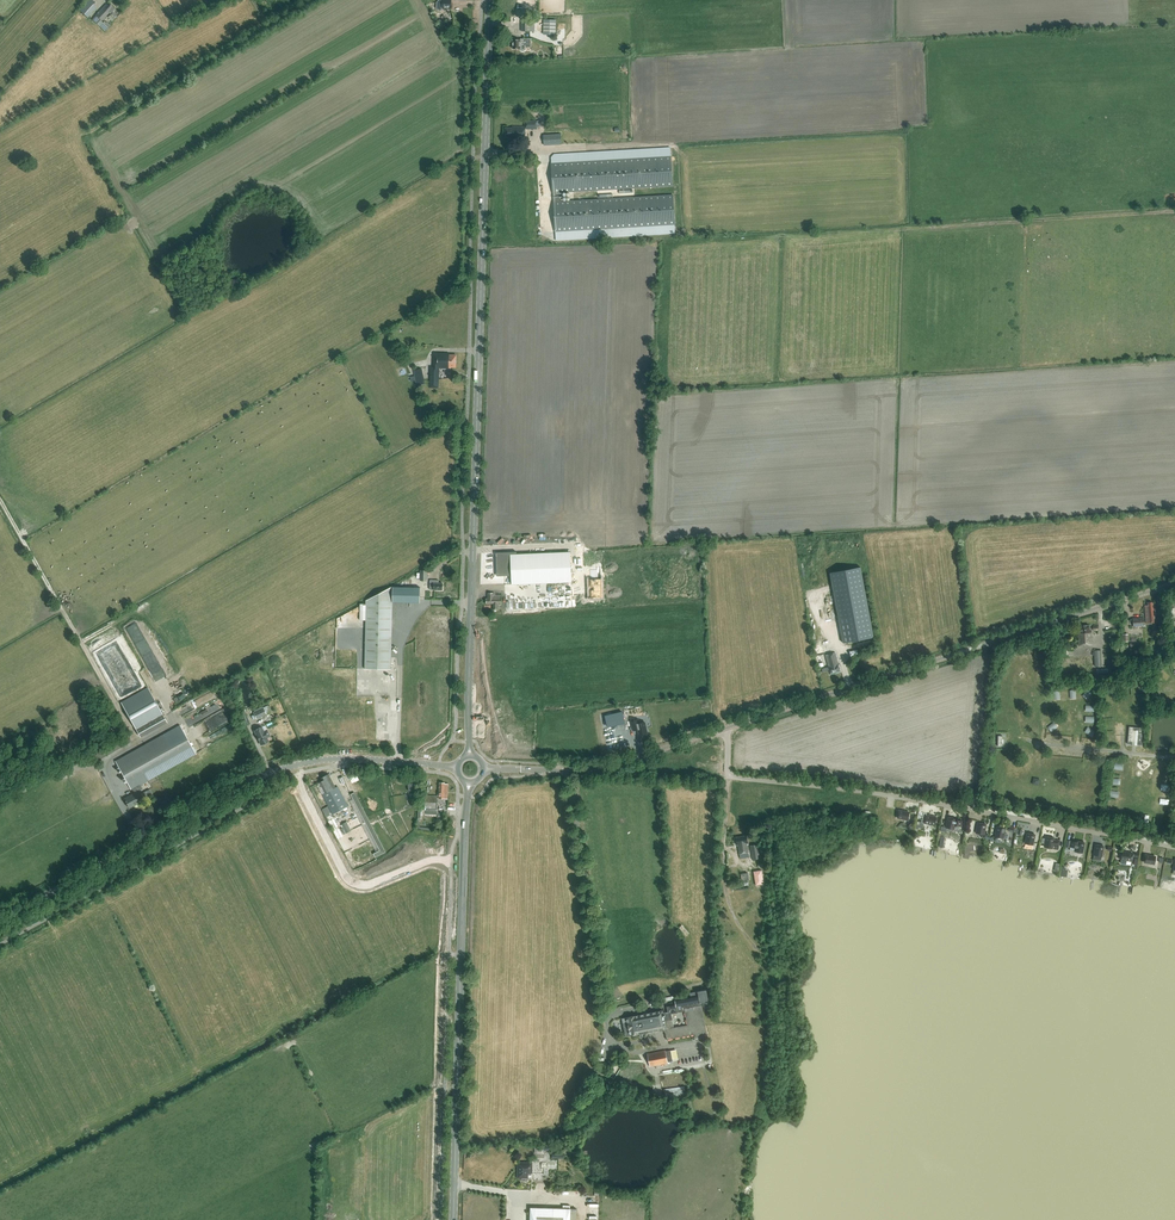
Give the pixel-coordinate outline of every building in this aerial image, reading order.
[(95,3),(92,0),(87,0),(79,10),(88,18),(97,8),(93,4),(95,3)] [(437,3),(436,8),(439,10),(442,10),(442,8),(451,9),(451,0),(439,0),(437,3)] [(110,13),(114,8),(109,3),(107,5),(106,4),(96,15),(96,16),(92,20),(100,26),(103,23),(101,21),(109,12),(110,13)] [(521,21),(521,31),(540,32),(540,21),(539,21),(539,17),(536,17),(536,21),(521,21)] [(104,22),(103,23),(100,26),(105,31),(110,26),(106,22),(105,23),(104,22)] [(524,40),(513,40),(513,49),(520,49),(522,51),(524,51),(526,49),(526,47),(531,47),(531,39),(524,39),(524,40)] [(620,142),(619,131),(554,134),(554,131),(543,132),(544,145),(620,142)] [(671,156),(551,163),(555,231),(675,224),(673,195),(560,202),(559,192),(672,186),(671,156)] [(438,388),(439,368),(449,368),(449,367),(454,367),(456,367),(456,356),(454,356),(454,355),(449,355),(449,354),(435,353),(434,367),(431,367),(430,387),(438,388)] [(417,385),(423,384),(420,369),(414,370),(417,385)] [(512,584),(572,581),(571,552),(517,554),(517,552),(496,553),(497,576),(511,575),(512,584)] [(830,573),(843,643),(874,637),(860,567),(830,573)] [(393,598),(418,599),(418,588),(427,588),(428,570),(421,570),(420,580),(419,580),(419,575),(412,575),(412,580),(407,580),(407,579),(366,600),(365,669),(391,669),(393,598)] [(590,579),(589,579),(590,598),(590,597),(601,597),(602,597),(601,578),(601,579),(595,579),(595,577),(598,577),(597,570),(590,570),(590,577),(592,577),(592,579),(590,579)] [(442,590),(443,583),(439,583),(439,580),(430,580),(430,590),(434,590),(442,590)] [(496,591),(489,592),(490,603),(494,603),(495,611),(501,610),(501,605),(505,604),(504,593),(497,594),(496,591)] [(839,635),(832,593),(822,595),(828,630),(824,631),(825,637),(839,635)] [(1157,623),(1156,616),(1155,603),(1152,603),(1152,602),(1147,603),(1148,605),(1145,606),(1146,624),(1157,623)] [(822,627),(819,606),(810,607),(814,629),(822,627)] [(1144,625),(1144,617),(1132,618),(1133,626),(1144,625)] [(138,621),(127,626),(132,637),(143,632),(138,621)] [(1079,645),(1092,644),(1092,632),(1090,632),(1089,625),(1080,626),(1080,633),(1078,633),(1079,645)] [(1101,666),(1101,650),(1094,650),(1094,652),(1092,652),(1092,656),(1094,656),(1094,666),(1101,666)] [(830,673),(840,671),(836,653),(826,655),(828,667),(822,669),(823,672),(829,670),(830,673)] [(1108,668),(1096,669),(1097,677),(1109,676),(1108,668)] [(166,721),(148,688),(121,703),(140,736),(166,721)] [(195,707),(217,694),(215,690),(193,703),(195,707)] [(515,708),(515,700),(495,700),(495,708),(515,708)] [(209,717),(212,715),(209,708),(188,718),(187,717),(186,718),(190,727),(206,720),(204,716),(208,714),(209,717)] [(266,713),(263,708),(253,712),(256,718),(266,713)] [(239,712),(243,720),(245,725),(250,723),(244,709),(239,712)] [(622,712),(605,716),(607,726),(625,722),(622,712)] [(639,720),(632,722),(635,731),(640,730),(641,735),(649,733),(645,722),(640,724),(639,720)] [(270,736),(267,730),(265,725),(254,730),(261,745),(262,744),(263,745),(266,743),(267,742),(268,741),(266,738),(270,736)] [(1143,728),(1129,727),(1127,744),(1141,745),(1143,728)] [(134,793),(124,799),(129,808),(144,800),(139,791),(142,789),(140,785),(196,753),(190,742),(175,750),(166,733),(115,761),(131,789),(132,789),(134,793)] [(335,788),(336,787),(329,774),(321,778),(323,780),(320,782),(335,813),(348,807),(344,799),(341,800),(335,788)] [(437,815),(437,798),(448,799),(448,784),(445,784),(445,783),(439,783),(439,793),(437,793),(437,796),(425,795),(424,815),(437,815)] [(354,792),(350,794),(353,800),(350,801),(377,852),(373,854),(375,857),(385,852),(354,792)] [(908,820),(909,812),(899,810),(897,818),(908,820)] [(344,836),(332,813),(331,814),(330,812),(325,814),(338,839),(344,836)] [(935,825),(936,817),(926,815),(924,823),(935,825)] [(954,829),(954,825),(960,826),(961,821),(955,820),(956,818),(948,817),(946,828),(954,829)] [(351,831),(347,822),(342,825),(343,827),(341,828),(344,834),(351,831)] [(984,835),(986,824),(978,823),(976,833),(984,835)] [(1007,833),(1004,833),(1005,828),(997,826),(995,837),(1003,838),(1006,838),(1008,838),(1008,835),(1007,833)] [(1033,845),(1035,834),(1027,833),(1025,843),(1033,845)] [(387,834),(383,836),(388,846),(392,844),(387,834)] [(747,843),(748,843),(747,836),(736,837),(737,845),(738,845),(739,854),(748,853),(747,843)] [(1052,848),(1053,845),(1058,846),(1059,841),(1054,840),(1054,838),(1047,837),(1045,847),(1052,848)] [(1082,853),(1084,842),(1070,840),(1069,846),(1076,848),(1075,851),(1082,853)] [(758,844),(750,846),(752,860),(760,858),(758,844)] [(1101,856),(1103,846),(1096,844),(1094,855),(1101,856)] [(1121,859),(1122,859),(1121,863),(1126,864),(1126,860),(1132,861),(1133,854),(1122,852),(1121,859)] [(1154,864),(1156,857),(1145,855),(1144,862),(1154,864)] [(667,1039),(694,1034),(695,1038),(707,1036),(702,1005),(701,1005),(700,1003),(708,1001),(706,990),(697,991),(698,992),(690,993),(691,997),(675,1000),(676,1005),(667,1006),(668,1012),(663,1013),(662,1010),(627,1017),(622,1018),(625,1036),(630,1035),(639,1034),(640,1037),(643,1037),(642,1033),(665,1029),(667,1039)] [(647,1054),(650,1066),(668,1062),(673,1061),(671,1050),(665,1051),(665,1050),(647,1054)] [(687,1094),(686,1085),(665,1089),(667,1097),(687,1094)] [(528,1180),(528,1175),(532,1175),(532,1163),(518,1162),(518,1177),(521,1178),(521,1180),(522,1181),(527,1181),(528,1180)] [(570,1210),(570,1208),(530,1207),(530,1219),(570,1219),(570,1210)]
